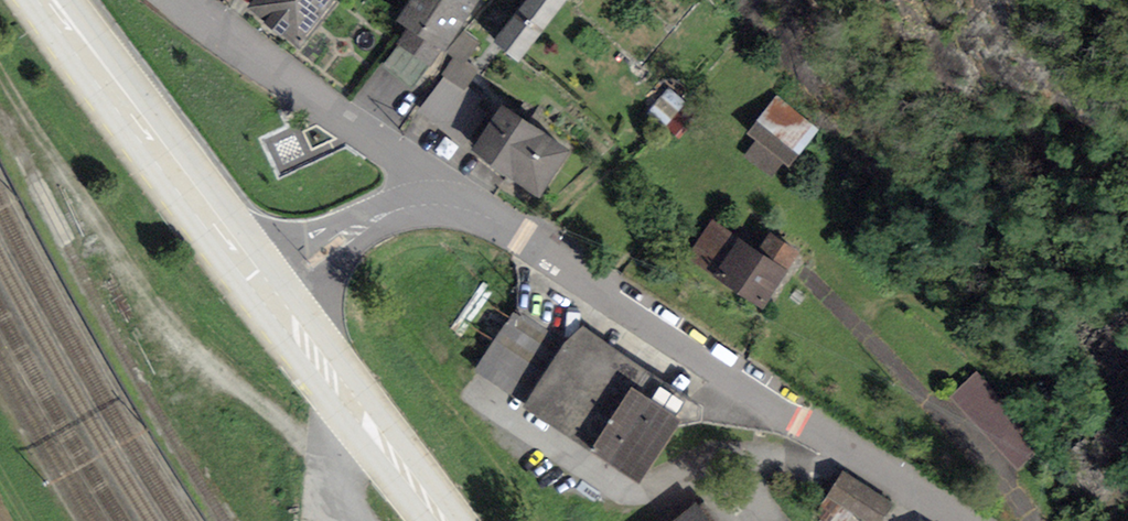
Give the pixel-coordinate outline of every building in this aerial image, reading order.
[(335,0),(255,0),(247,11),(300,51),(337,2),(335,0)] [(397,20),(409,27),(397,44),(400,45),(427,66),(431,68),(443,52),(479,0),(411,0),(397,20)] [(493,41),(519,62),(566,0),(527,0),(493,41)] [(478,43),(463,32),(447,54),(453,58),(441,75),(444,77),(462,91),(466,86),(478,69),(465,60),(478,43)] [(411,86),(427,66),(400,45),(384,65),(411,86)] [(484,100),(466,86),(462,91),(444,77),(419,112),(455,139),(484,100)] [(669,88),(647,112),(663,126),(685,102),(669,88)] [(819,129),(775,96),(746,134),(755,141),(745,153),(787,184),(807,157),(801,153),(819,129)] [(569,152),(502,106),(471,151),(538,197),(569,152)] [(800,254),(769,234),(757,252),(711,220),(686,257),(762,308),(800,254)] [(524,405),(566,343),(516,309),(474,371),(524,405)] [(650,375),(581,328),(566,343),(524,405),(639,485),(684,420),(638,392),(650,375)] [(1046,442),(975,370),(948,396),(1019,468),(1046,442)] [(841,472),(823,499),(856,520),(881,520),(891,506),(841,472)] [(693,504),(671,520),(706,520),(693,504)]
